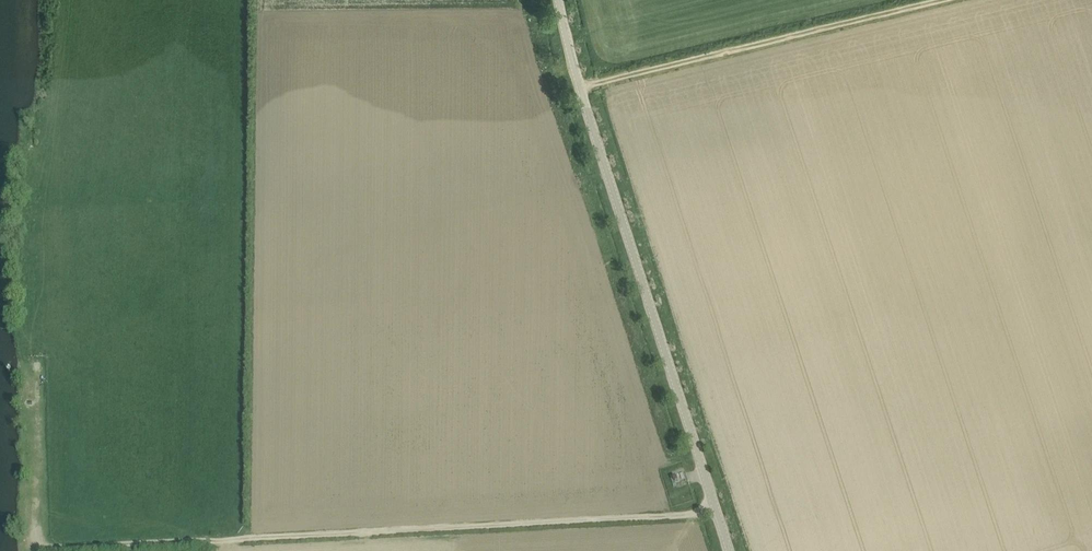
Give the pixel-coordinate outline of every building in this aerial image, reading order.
[(673,482),(683,478),(681,473),(671,476),(673,482)]
